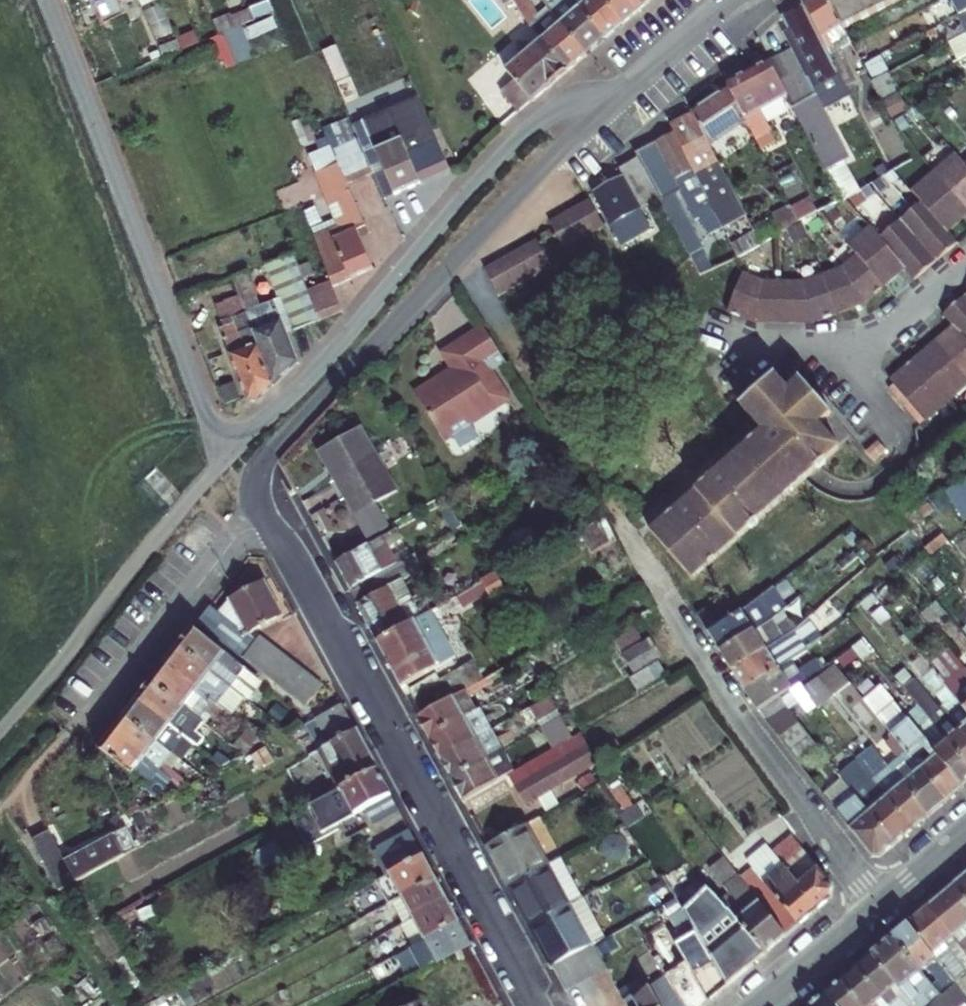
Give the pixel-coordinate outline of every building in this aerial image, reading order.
[(104,22),(122,13),(117,0),(94,0),(104,22)] [(272,10),(268,0),(258,0),(248,4),(249,8),(254,18),(272,10)] [(560,23),(549,9),(540,17),(537,13),(529,0),(513,0),(525,20),(540,40),(541,40),(560,23)] [(576,9),(570,0),(543,0),(546,5),(549,9),(560,23),(576,9)] [(578,8),(587,0),(570,0),(576,9),(578,8)] [(621,23),(601,0),(587,0),(578,8),(604,38),(621,23)] [(637,9),(630,0),(601,0),(621,23),(637,9)] [(647,0),(630,0),(637,9),(647,0)] [(833,12),(827,0),(811,0),(804,4),(804,6),(826,48),(830,56),(850,46),(842,30),(833,12)] [(833,12),(856,0),(827,0),(833,12)] [(833,12),(842,30),(901,0),(856,0),(833,12)] [(161,3),(143,11),(154,39),(173,31),(161,3)] [(789,32),(785,34),(805,72),(813,88),(788,101),(794,114),(798,120),(819,161),(832,154),(812,116),(851,97),(849,94),(839,75),(836,68),(833,69),(802,7),(782,18),(783,18),(789,32)] [(249,8),(230,15),(235,26),(246,22),(254,18),(249,8)] [(586,53),(604,38),(578,8),(576,9),(560,23),(586,53)] [(254,18),(246,22),(256,46),(262,43),(265,51),(282,44),(277,34),(281,32),(272,10),(254,18)] [(213,19),(219,33),(235,26),(230,15),(230,13),(213,19)] [(218,34),(218,35),(227,55),(228,58),(256,46),(246,22),(235,26),(219,33),(218,33),(218,34)] [(541,40),(567,69),(586,53),(560,23),(541,40)] [(176,40),(180,51),(198,43),(193,30),(175,38),(176,40)] [(218,34),(199,42),(210,66),(228,58),(227,55),(218,58),(210,38),(218,35),(218,34)] [(769,66),(780,86),(788,101),(813,88),(805,72),(785,34),(783,35),(792,53),(769,66)] [(218,58),(227,55),(218,35),(210,38),(218,58)] [(953,41),(962,59),(965,57),(965,35),(953,41)] [(158,47),(162,57),(180,51),(176,40),(158,47)] [(531,100),(567,69),(541,40),(540,40),(523,56),(506,70),(514,79),(531,100)] [(142,52),(147,62),(160,56),(155,45),(142,52)] [(836,68),(846,62),(856,57),(852,49),(850,46),(830,56),(836,68)] [(881,55),(864,62),(880,98),(897,91),(881,55)] [(856,57),(846,62),(849,69),(859,63),(856,57)] [(758,114),(787,99),(780,86),(769,66),(727,87),(729,91),(748,127),(761,153),(775,145),(758,114)] [(518,111),(531,100),(514,79),(500,91),(518,111)] [(708,147),(748,127),(729,91),(690,112),(692,115),(708,147)] [(388,109),(402,139),(407,151),(437,139),(416,98),(388,109)] [(367,130),(375,148),(376,150),(402,139),(388,109),(363,119),(367,130)] [(337,163),(343,176),(368,167),(363,153),(361,154),(353,136),(356,135),(347,111),(332,117),(334,122),(322,127),(326,138),(305,146),(308,153),(330,144),(337,163)] [(739,207),(708,147),(692,115),(667,128),(671,136),(718,218),(739,207)] [(291,124),(301,146),(315,139),(305,117),(291,124)] [(361,154),(363,153),(375,148),(367,130),(356,135),(353,136),(361,154)] [(704,225),(718,218),(671,136),(635,153),(638,159),(658,199),(678,189),(691,214),(697,210),(704,225)] [(402,139),(376,150),(393,193),(419,182),(407,151),(402,139)] [(437,139),(407,151),(419,182),(450,169),(437,139)] [(308,153),(315,172),(337,163),(330,144),(308,153)] [(822,275),(804,282),(781,282),(763,282),(744,274),(729,312),(753,323),(782,323),(813,323),(837,313),(861,304),(902,268),(912,280),(956,243),(946,231),(965,215),(965,162),(962,165),(953,155),(910,191),(909,192),(919,203),(878,237),(869,226),(846,245),(854,255),(840,267),(822,275)] [(658,199),(638,159),(618,174),(621,180),(637,212),(659,200),(658,199)] [(330,280),(332,285),(350,278),(333,237),(355,228),(359,236),(368,232),(343,176),(337,163),(315,172),(313,173),(324,198),(334,224),(312,233),(330,280)] [(275,189),(280,209),(315,199),(310,180),(275,189)] [(637,212),(621,180),(592,195),(619,249),(648,234),(637,212)] [(563,248),(577,240),(589,234),(603,225),(597,214),(588,200),(576,207),(575,209),(564,219),(553,230),(563,248)] [(553,230),(564,219),(575,209),(576,207),(575,208),(562,215),(549,222),(553,230)] [(355,228),(333,237),(350,278),(373,267),(359,236),(355,228)] [(505,275),(516,265),(526,255),(538,244),(536,240),(522,248),(510,255),(497,261),(484,269),(493,286),(505,275)] [(524,281),(537,274),(550,266),(538,244),(526,255),(516,265),(505,275),(493,286),(498,296),(512,288),(524,281)] [(266,263),(291,329),(318,319),(306,289),(302,276),(297,265),(296,260),(282,266),(279,258),(266,263)] [(297,265),(302,276),(313,273),(309,262),(297,265)] [(246,271),(232,276),(252,330),(281,321),(274,299),(259,305),(246,271)] [(232,276),(209,286),(212,295),(216,293),(217,296),(213,298),(223,326),(220,327),(229,353),(258,344),(252,330),(232,276)] [(330,280),(306,289),(318,319),(341,310),(332,285),(330,280)] [(943,315),(952,326),(889,380),(924,421),(965,385),(965,295),(943,315)] [(258,344),(229,353),(247,398),(257,400),(297,361),(281,321),(252,330),(258,344)] [(494,344),(483,327),(442,353),(453,369),(442,376),(444,381),(434,387),(431,383),(422,389),(420,399),(438,428),(448,430),(460,449),(479,437),(471,424),(509,400),(490,371),(505,361),(494,344)] [(692,578),(839,448),(819,425),(831,414),(799,381),(788,391),(778,379),(770,378),(743,403),(742,409),(761,432),(649,530),(692,578)] [(332,478),(338,489),(345,502),(354,519),(395,496),(361,429),(318,452),(326,467),(335,462),(341,474),(332,478)] [(326,467),(332,478),(341,474),(335,462),(326,467)] [(946,487),(962,516),(965,513),(965,477),(946,487)] [(597,523),(580,533),(593,555),(610,544),(597,523)] [(334,564),(349,590),(379,574),(404,560),(400,554),(393,558),(381,538),(334,564)] [(952,585),(961,596),(965,603),(965,575),(945,548),(931,558),(939,568),(952,585)] [(349,590),(377,643),(408,626),(396,604),(379,574),(349,590)] [(495,576),(455,598),(463,610),(489,595),(492,600),(504,592),(495,576)] [(257,637),(255,640),(247,634),(282,615),(264,580),(230,598),(218,613),(211,606),(196,624),(241,658),(250,666),(262,675),(272,683),(283,691),(294,699),(305,707),(307,707),(323,687),(310,677),(299,669),(289,662),(279,653),(267,644),(257,637)] [(753,630),(762,625),(770,620),(782,611),(785,609),(771,588),(740,612),(708,633),(720,652),(753,630)] [(401,601),(396,604),(408,626),(414,622),(410,616),(401,601)] [(427,606),(410,616),(414,622),(420,619),(431,612),(427,606)] [(707,609),(697,614),(707,629),(716,624),(707,609)] [(427,647),(443,639),(432,621),(440,616),(436,610),(431,612),(420,619),(414,622),(408,626),(377,643),(388,665),(426,645),(427,647)] [(720,652),(732,671),(794,630),(788,620),(759,638),(753,630),(720,652)] [(773,625),(770,620),(762,625),(765,630),(773,625)] [(640,638),(633,626),(612,638),(619,650),(640,638)] [(178,648),(210,672),(218,662),(237,677),(230,687),(244,698),(258,680),(193,629),(178,648)] [(783,665),(790,660),(807,650),(794,630),(732,671),(744,690),(783,665)] [(400,686),(404,685),(437,665),(453,656),(443,639),(427,647),(426,645),(388,665),(400,686)] [(632,674),(658,658),(648,640),(621,656),(632,674)] [(204,681),(210,672),(178,648),(164,666),(216,706),(223,696),(204,681)] [(441,672),(437,665),(404,685),(421,716),(463,691),(476,684),(461,660),(441,672)] [(756,710),(778,696),(796,684),(815,672),(822,667),(817,661),(803,670),(800,675),(790,660),(783,665),(744,690),(756,710)] [(210,672),(230,687),(237,677),(218,662),(210,672)] [(508,664),(476,684),(480,691),(486,687),(491,694),(517,679),(508,664)] [(216,706),(164,666),(150,684),(182,708),(189,699),(209,715),(216,706)] [(941,679),(931,667),(922,674),(944,702),(951,700),(957,708),(962,705),(950,690),(946,687),(941,679)] [(204,681),(223,696),(230,687),(210,672),(204,681)] [(956,678),(946,687),(950,690),(955,686),(959,691),(963,687),(956,678)] [(175,717),(182,708),(150,684),(137,702),(179,734),(189,742),(195,733),(175,717)] [(962,705),(965,711),(965,685),(963,687),(959,691),(955,686),(950,690),(962,705)] [(923,690),(913,698),(929,718),(935,725),(940,721),(935,713),(936,706),(923,690)] [(475,712),(463,691),(421,716),(417,718),(429,739),(470,715),(475,712)] [(764,720),(785,706),(778,696),(756,710),(764,720)] [(189,699),(182,708),(202,723),(209,715),(189,699)] [(895,737),(907,752),(945,800),(951,795),(962,786),(932,748),(904,713),(893,700),(883,708),(894,722),(900,725),(891,732),(895,737)] [(179,734),(137,702),(124,718),(156,742),(164,730),(175,739),(179,734)] [(355,730),(341,704),(314,718),(329,745),(355,730)] [(778,737),(797,722),(785,706),(764,720),(778,737)] [(195,733),(202,723),(182,708),(175,717),(195,733)] [(876,714),(891,732),(900,725),(894,722),(883,708),(876,714)] [(491,730),(479,710),(475,712),(470,715),(429,739),(440,759),(491,730)] [(124,718),(112,734),(154,767),(167,750),(156,742),(124,718)] [(930,728),(935,725),(929,718),(924,722),(930,728)] [(958,728),(965,738),(965,721),(958,728)] [(817,746),(797,722),(778,737),(797,762),(817,746)] [(945,738),(965,764),(965,738),(958,728),(945,738)] [(167,750),(175,739),(164,730),(156,742),(167,750)] [(329,745),(318,750),(339,791),(377,771),(355,730),(329,745)] [(451,781),(503,751),(491,730),(440,759),(451,781)] [(154,767),(112,734),(99,751),(131,775),(128,780),(142,791),(158,770),(154,767)] [(945,738),(932,748),(962,786),(965,782),(965,764),(945,738)] [(514,771),(510,774),(525,802),(579,771),(569,752),(564,743),(555,747),(514,771)] [(582,745),(569,752),(579,771),(592,763),(582,745)] [(514,771),(503,751),(451,781),(462,801),(510,774),(514,771)] [(890,766),(928,814),(945,800),(907,752),(890,766)] [(914,826),(928,814),(890,766),(873,780),(911,829),(914,826)] [(377,771),(339,791),(326,798),(309,807),(322,832),(366,809),(390,796),(377,771)] [(894,843),(855,794),(841,776),(821,792),(870,854),(880,854),(883,852),(894,843)] [(873,780),(855,794),(894,843),(911,829),(873,780)] [(398,810),(390,796),(366,809),(373,823),(398,810)] [(547,863),(524,823),(486,845),(507,885),(547,863)] [(59,890),(138,848),(127,827),(64,861),(49,831),(32,841),(59,890)] [(750,866),(738,876),(750,891),(785,934),(819,905),(829,898),(830,884),(790,834),(773,848),(766,840),(744,858),(750,866)] [(423,856),(376,881),(388,903),(435,878),(423,856)] [(732,899),(725,905),(764,952),(777,942),(785,934),(750,891),(738,876),(723,857),(708,869),(732,899)] [(568,902),(547,863),(507,885),(528,923),(568,902)] [(677,896),(726,984),(764,952),(725,905),(714,915),(682,865),(665,876),(676,895),(677,896)] [(965,903),(965,876),(953,886),(965,902),(965,903)] [(447,900),(435,878),(388,903),(374,911),(385,933),(400,924),(447,900)] [(10,891),(16,900),(27,893),(20,884),(10,891)] [(961,906),(965,902),(953,886),(948,890),(943,894),(955,911),(961,906)] [(952,939),(956,944),(962,939),(965,944),(959,949),(963,954),(965,951),(965,924),(955,911),(943,894),(927,908),(952,939)] [(447,900),(400,924),(412,947),(459,922),(447,900)] [(592,945),(568,902),(528,923),(552,968),(565,960),(580,952),(592,945)] [(965,902),(961,906),(955,911),(965,924),(965,903),(965,902)] [(952,939),(927,908),(907,925),(935,961),(954,985),(965,1000),(965,957),(963,954),(959,949),(965,944),(962,939),(956,944),(952,939)] [(470,943),(459,922),(412,947),(399,954),(410,976),(470,943)] [(907,925),(892,937),(921,974),(935,961),(907,925)] [(44,944),(52,955),(63,947),(55,936),(44,944)] [(923,994),(932,988),(921,974),(892,937),(871,955),(898,987),(914,1005),(933,1005),(923,994)] [(566,993),(579,985),(593,978),(607,970),(594,944),(592,945),(580,952),(565,960),(552,968),(566,993)] [(887,1005),(905,1005),(900,1000),(894,999),(890,994),(898,987),(871,955),(855,968),(882,1000),(887,1005)] [(840,982),(861,1005),(875,1005),(882,1000),(855,968),(840,982)] [(623,1000),(626,1005),(683,1005),(665,973),(639,994),(637,989),(623,1000)] [(77,985),(86,997),(96,991),(86,978),(77,985)] [(840,982),(824,995),(833,1005),(861,1005),(840,982)] [(940,997),(946,1005),(964,1005),(965,1004),(965,1000),(954,985),(945,993),(940,997)] [(442,987),(409,1005),(452,1005),(442,987)] [(905,1005),(914,1005),(898,987),(890,994),(894,999),(900,1000),(905,1005)] [(246,1005),(261,997),(256,988),(240,996),(246,1005)] [(940,997),(936,993),(932,988),(923,994),(933,1005),(946,1005),(940,997)] [(936,993),(940,997),(945,993),(941,988),(936,993)] [(270,996),(276,1005),(288,1005),(291,1004),(283,989),(270,996)] [(811,1005),(833,1005),(824,995),(811,1005)]
